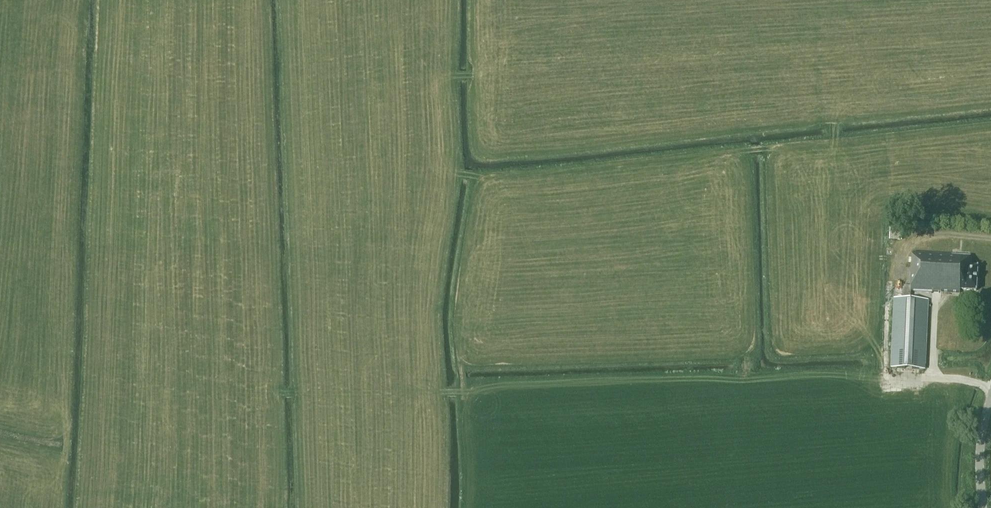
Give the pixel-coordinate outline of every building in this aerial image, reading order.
[(890,228),(889,240),(902,240),(902,228),(890,228)] [(902,299),(895,299),(891,368),(923,370),(927,301),(911,300),(911,291),(960,294),(960,290),(977,291),(978,267),(970,266),(971,256),(913,253),(911,287),(903,286),(902,299)]
